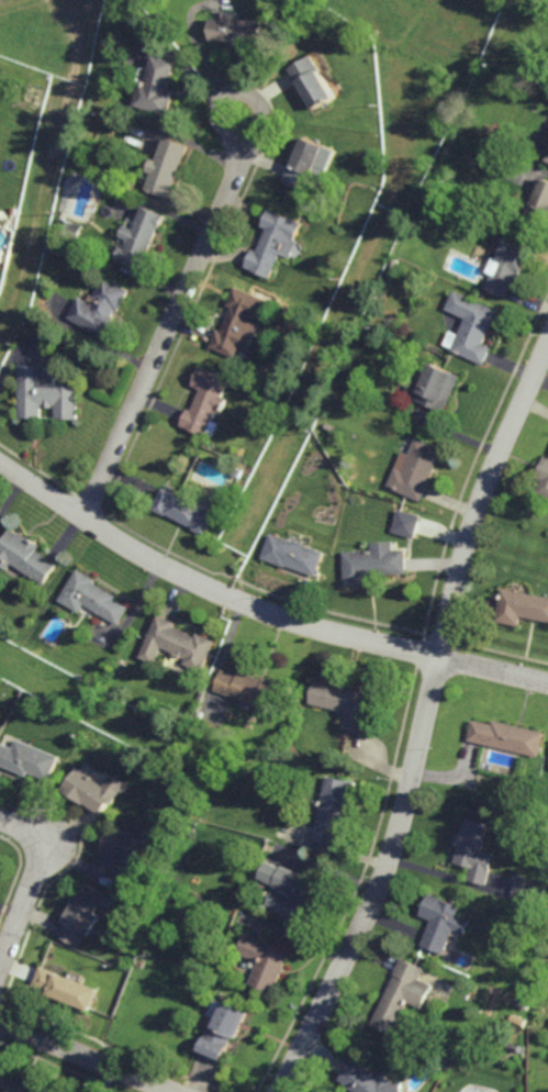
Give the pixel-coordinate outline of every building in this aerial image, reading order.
[(264,40),(247,40),(247,43),(230,43),(230,37),(211,38),(211,15),(264,15),(264,40)] [(168,89),(174,90),(167,113),(133,103),(139,80),(146,81),(154,53),(177,58),(168,89)] [(333,94),(313,105),(300,79),(299,80),(291,66),(312,54),(318,66),(317,67),(333,94)] [(170,198),(146,188),(153,171),(147,170),(153,157),(157,159),(166,136),(190,145),(170,198)] [(320,188),(311,183),(307,191),(287,181),(287,182),(283,181),(292,163),(293,164),(306,136),(337,149),(320,188)] [(545,175),(547,176),(547,219),(544,229),(524,220),(545,175)] [(161,227),(159,226),(146,256),(148,257),(143,270),(114,257),(120,246),(126,248),(130,239),(120,235),(124,224),(134,229),(145,205),(167,214),(161,227)] [(291,257),(282,253),(270,278),(245,267),(254,248),(258,252),(269,229),(264,226),(271,208),(304,223),(297,239),(299,241),(291,257)] [(79,237),(60,231),(66,216),(85,223),(79,237)] [(513,241),(515,238),(535,248),(525,269),(524,269),(517,285),(514,283),(507,298),(488,288),(494,272),(500,275),(506,261),(497,259),(506,237),(513,241)] [(120,312),(116,310),(113,316),(116,317),(104,339),(89,330),(90,327),(71,316),(83,296),(89,299),(91,294),(94,296),(105,276),(132,291),(120,312)] [(255,335),(246,331),(234,357),(210,347),(217,328),(223,331),(233,307),(228,305),(236,286),(270,300),(255,335)] [(477,301),(478,299),(500,310),(484,343),(493,346),(484,364),(452,349),(467,316),(463,315),(463,316),(447,309),(456,290),(477,301)] [(445,412),(405,393),(413,378),(424,382),(434,361),(461,375),(445,412)] [(45,366),(49,367),(54,369),(58,376),(59,379),(60,383),(80,383),(80,419),(57,419),(57,404),(55,404),(55,406),(47,406),(47,404),(44,404),(44,417),(22,417),(23,364),(45,364),(45,366)] [(222,413),(216,410),(212,420),(221,423),(214,436),(206,433),(205,436),(181,426),(189,409),(192,410),(201,389),(192,386),(201,366),(210,369),(210,370),(231,379),(223,395),(228,399),(222,413)] [(333,432),(325,428),(327,423),(335,427),(333,432)] [(421,501),(387,487),(403,450),(410,454),(417,436),(445,448),(421,501)] [(546,456),(547,457),(547,497),(535,492),(540,479),(536,478),(546,456)] [(200,506),(204,497),(220,504),(215,515),(216,515),(206,536),(193,531),(194,530),(166,515),(165,516),(154,511),(164,489),(200,506)] [(392,532),(415,538),(422,515),(399,508),(392,532)] [(9,570),(0,565),(0,547),(12,530),(20,535),(21,532),(42,545),(38,550),(59,564),(45,586),(13,564),(9,570)] [(317,577),(284,566),(284,567),(261,558),(270,534),(326,554),(317,577)] [(394,549),(406,549),(407,573),(367,575),(367,583),(346,584),(345,551),(373,551),(373,542),(393,541),(394,549)] [(127,608),(118,624),(85,604),(80,613),(59,600),(78,568),(97,579),(94,582),(113,593),(112,595),(115,598),(114,599),(127,608)] [(503,588),(547,597),(547,622),(522,616),(519,626),(496,622),(503,588)] [(176,624),(174,628),(194,637),(197,633),(214,642),(200,673),(181,666),(184,660),(160,649),(153,666),(137,659),(158,615),(176,624)] [(237,676),(238,672),(264,681),(265,679),(287,687),(278,712),(257,704),(256,706),(214,692),(221,670),(237,676)] [(377,693),(367,733),(342,727),(346,711),(310,703),(315,680),(315,678),(377,693)] [(493,724),(494,721),(545,733),(544,739),(541,739),(538,755),(469,739),(473,720),(493,724)] [(191,746),(184,744),(187,737),(193,739),(191,746)] [(26,773),(0,763),(0,746),(1,744),(15,749),(20,740),(27,744),(29,742),(58,755),(47,778),(27,769),(26,773)] [(103,784),(111,775),(114,777),(116,773),(125,780),(124,782),(127,784),(123,791),(121,789),(113,798),(114,799),(112,802),(108,800),(99,811),(85,801),(83,802),(61,787),(68,775),(77,765),(103,784)] [(351,802),(347,801),(343,822),(338,820),(334,844),(314,840),(327,773),(357,780),(351,802)] [(511,804),(501,802),(502,795),(512,798),(511,804)] [(482,850),(494,854),(487,883),(469,880),(471,866),(470,866),(455,861),(459,845),(456,844),(459,832),(462,833),(466,816),(467,816),(477,817),(489,822),(482,850)] [(153,856),(145,854),(135,884),(112,878),(115,867),(113,867),(118,854),(100,849),(102,836),(108,826),(149,838),(148,843),(156,845),(153,856)] [(305,925),(282,914),(287,907),(282,905),(287,894),(286,894),(288,891),(272,883),(282,863),(302,873),(302,874),(325,885),(305,925)] [(535,901),(539,881),(519,876),(514,896),(535,901)] [(108,906),(99,901),(94,911),(99,914),(88,934),(85,933),(77,946),(56,935),(64,921),(60,918),(72,899),(75,900),(85,881),(105,892),(104,894),(112,899),(108,906)] [(445,952),(422,944),(432,918),(421,914),(429,892),(462,905),(445,952)] [(273,991),(249,981),(258,960),(237,951),(246,932),(268,939),(267,941),(289,950),(273,991)] [(167,947),(160,945),(163,936),(170,938),(167,947)] [(422,1007),(409,1001),(392,1034),(371,1024),(394,974),(393,973),(402,956),(424,967),(418,978),(432,984),(422,1007)] [(142,967),(134,963),(136,957),(144,960),(142,967)] [(89,1010),(45,992),(45,991),(31,985),(40,965),(98,988),(89,1010)] [(236,1036),(233,1035),(222,1061),(199,1050),(206,1034),(206,1032),(208,1027),(211,1026),(212,1024),(213,1025),(216,1017),(210,1013),(215,998),(227,1003),(227,1001),(237,1004),(247,1010),(248,1010),(236,1036)] [(402,1080),(403,1091),(360,1091),(356,1089),(355,1090),(338,1078),(356,1058),(379,1077),(382,1072),(393,1081),(402,1080)] [(48,1088),(47,1091),(0,1091),(0,1075),(2,1069),(48,1088)]
